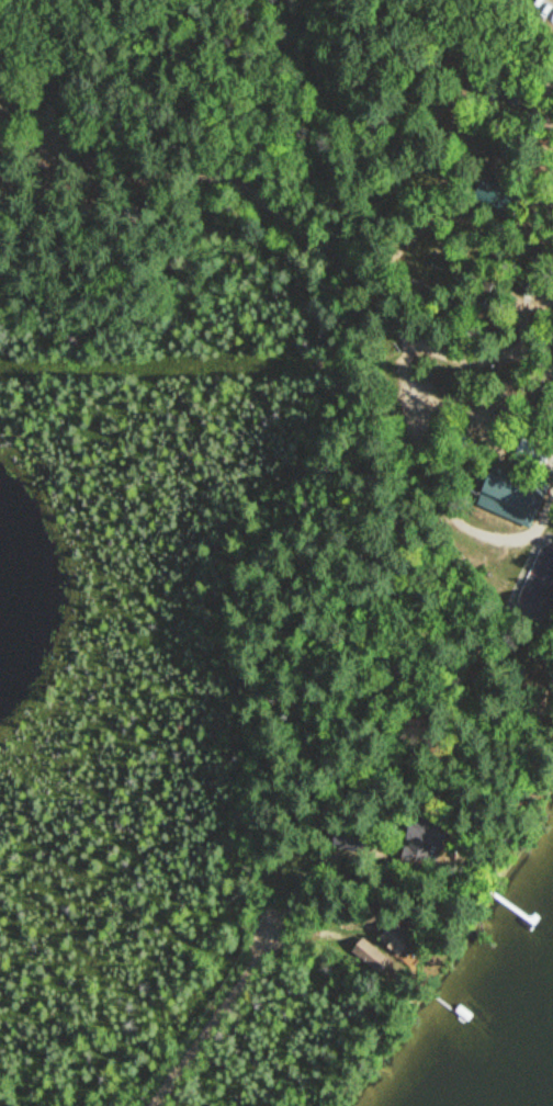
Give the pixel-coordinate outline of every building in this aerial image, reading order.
[(514,458),(543,472),(552,452),(524,438),(514,458)] [(530,527),(542,497),(484,475),(473,506),(530,527)] [(399,865),(427,871),(431,847),(440,849),(446,822),(410,815),(399,865)] [(332,846),(358,854),(362,839),(336,832),(332,846)] [(376,936),(396,957),(413,941),(394,920),(376,936)] [(389,960),(365,937),(352,950),(376,974),(389,960)]
